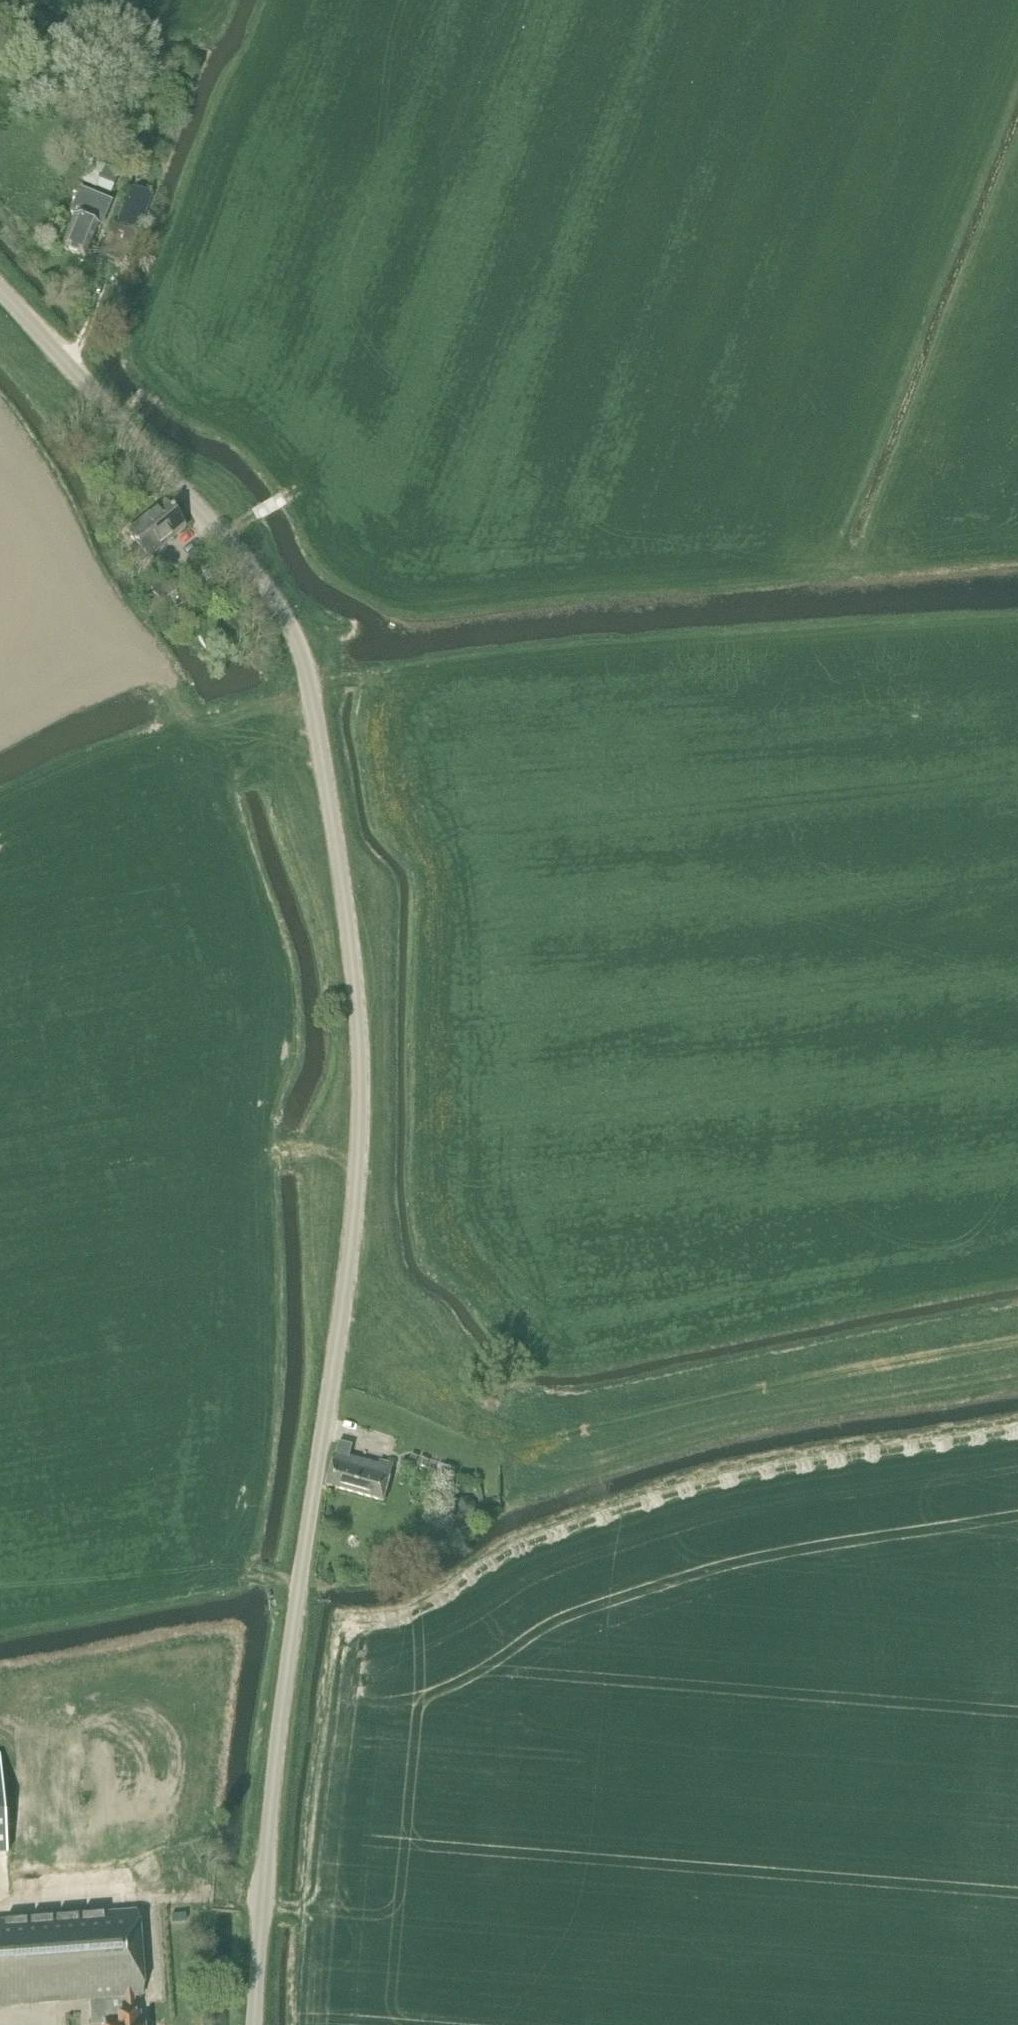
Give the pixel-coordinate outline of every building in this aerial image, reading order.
[(103,70),(107,59),(99,56),(99,54),(91,51),(87,64),(103,70)] [(137,72),(138,63),(125,61),(123,70),(137,72)] [(75,178),(96,186),(111,192),(119,173),(83,158),(75,178)] [(126,162),(120,177),(128,180),(134,166),(126,162)] [(61,249),(84,259),(100,219),(102,220),(109,202),(81,190),(71,213),(75,215),(61,249)] [(103,254),(126,264),(138,233),(137,233),(149,199),(130,191),(117,225),(114,224),(103,254)] [(128,532),(137,543),(129,549),(140,564),(148,557),(184,528),(164,503),(128,532)] [(160,603),(178,587),(168,574),(149,589),(160,603)] [(185,605),(178,611),(184,618),(191,612),(185,605)] [(384,1461),(357,1454),(360,1441),(344,1438),(338,1464),(333,1483),(345,1485),(391,1498),(393,1487),(396,1474),(400,1460),(385,1456),(384,1461)] [(457,1468),(413,1452),(410,1461),(453,1477),(457,1468)] [(453,1500),(452,1508),(459,1516),(468,1517),(474,1511),(474,1501),(469,1496),(459,1495),(453,1500)] [(40,1916),(40,1899),(21,1900),(21,1916),(40,1916)] [(138,2013),(133,2013),(132,1996),(141,1996),(135,1912),(0,1924),(0,2006),(99,1999),(100,2024),(105,2024),(143,2024),(143,2020),(138,2021),(138,2013)]
